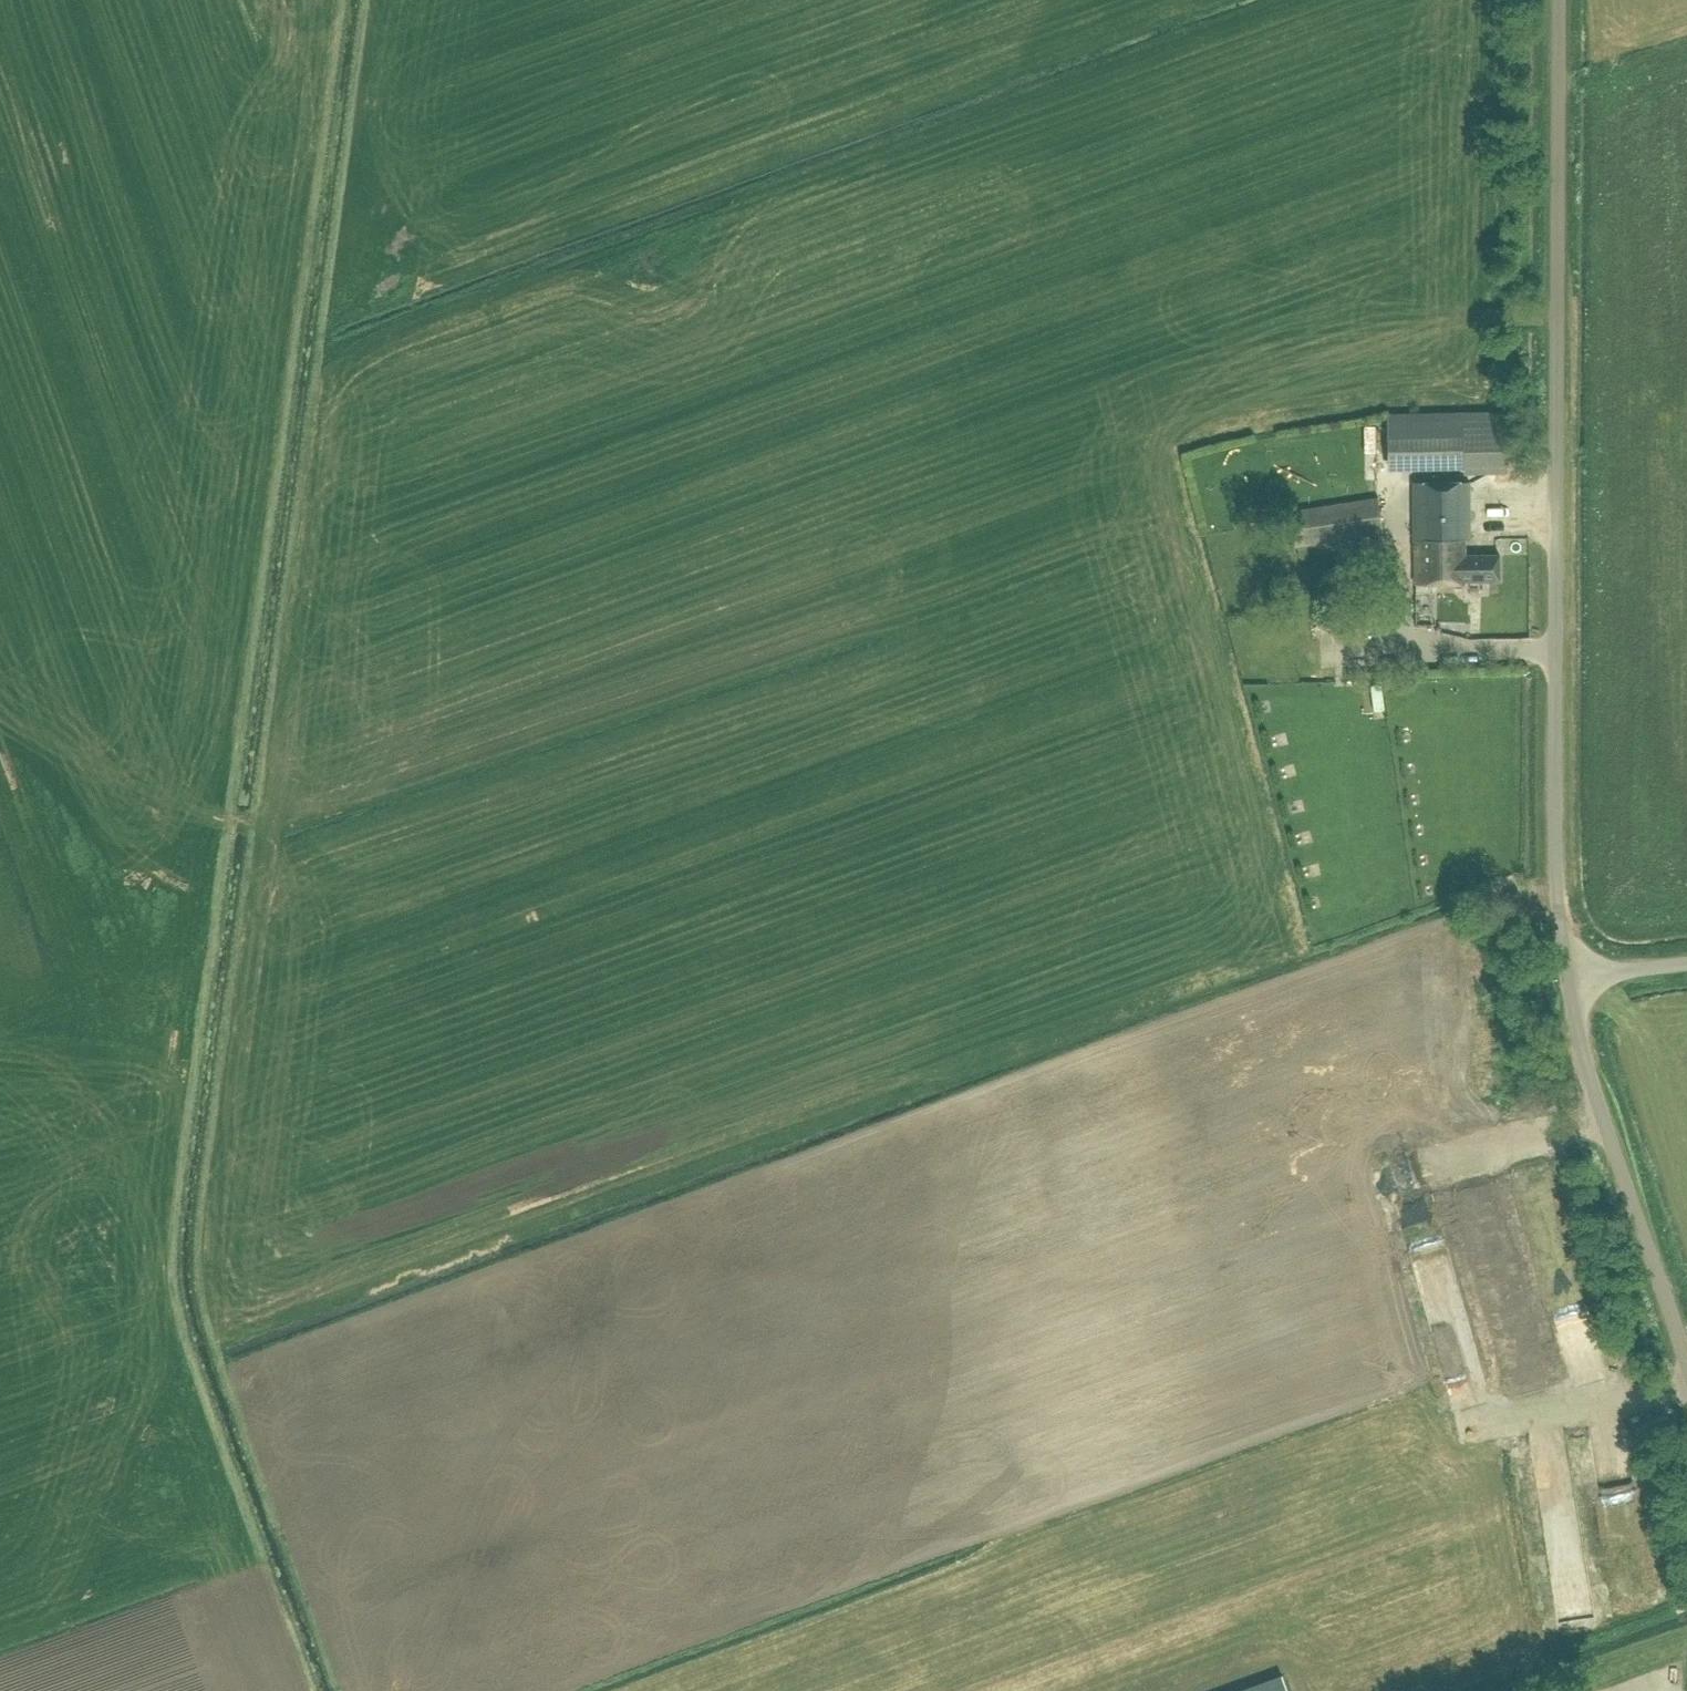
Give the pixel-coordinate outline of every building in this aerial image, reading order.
[(1508,471),(1508,413),(1463,414),(1390,415),(1390,469),(1464,468),(1464,471),(1508,471)] [(1469,540),(1469,483),(1415,483),(1415,583),(1465,583),(1465,581),(1499,581),(1498,556),(1463,556),(1462,540),(1469,540)] [(1384,535),(1378,498),(1292,511),(1297,548),(1384,535)] [(1422,586),(1422,603),(1444,604),(1445,587),(1422,586)] [(1407,960),(1411,971),(1427,966),(1423,955),(1407,960)] [(1547,1493),(1558,1569),(1588,1564),(1577,1489),(1547,1493)] [(1592,1567),(1560,1569),(1563,1620),(1595,1618),(1592,1567)]
